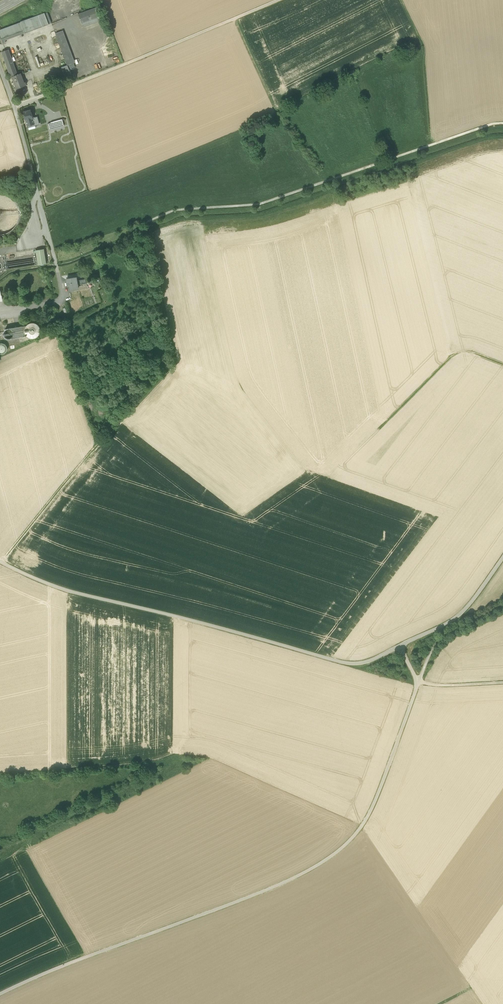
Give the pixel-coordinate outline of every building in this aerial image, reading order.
[(78,13),(83,28),(102,21),(97,7),(78,13)] [(43,14),(37,16),(41,28),(47,25),(43,14)] [(24,34),(41,28),(37,16),(20,22),(20,23),(23,31),(24,34)] [(23,31),(20,23),(0,30),(0,40),(23,31)] [(0,40),(2,45),(5,44),(4,41),(24,34),(23,31),(0,40)] [(55,34),(66,66),(69,65),(73,63),(62,32),(58,33),(55,34)] [(1,53),(10,78),(11,77),(17,75),(11,58),(9,59),(6,51),(1,53)] [(60,68),(64,81),(70,79),(66,66),(60,68)] [(11,77),(16,90),(25,86),(24,83),(24,84),(20,74),(17,75),(11,77)] [(24,111),(26,120),(34,118),(31,109),(24,111)] [(34,118),(26,120),(27,124),(40,121),(38,116),(34,118)] [(50,125),(51,131),(65,126),(64,121),(50,125)] [(3,235),(9,232),(14,229),(17,224),(18,220),(19,213),(17,207),(14,202),(9,197),(3,195),(0,195),(0,235),(3,235)] [(36,256),(38,265),(46,263),(44,249),(35,250),(36,256)] [(36,256),(7,260),(6,256),(2,257),(4,266),(2,270),(7,270),(38,265),(36,256)] [(69,286),(70,290),(78,288),(78,285),(77,280),(76,277),(68,279),(68,281),(67,281),(67,286),(69,286)] [(4,332),(4,335),(6,337),(7,338),(9,338),(11,337),(27,335),(30,337),(33,337),(36,336),(38,334),(40,332),(40,329),(39,326),(37,324),(35,323),(32,322),(30,323),(27,324),(26,326),(7,329),(4,331),(4,332)]
